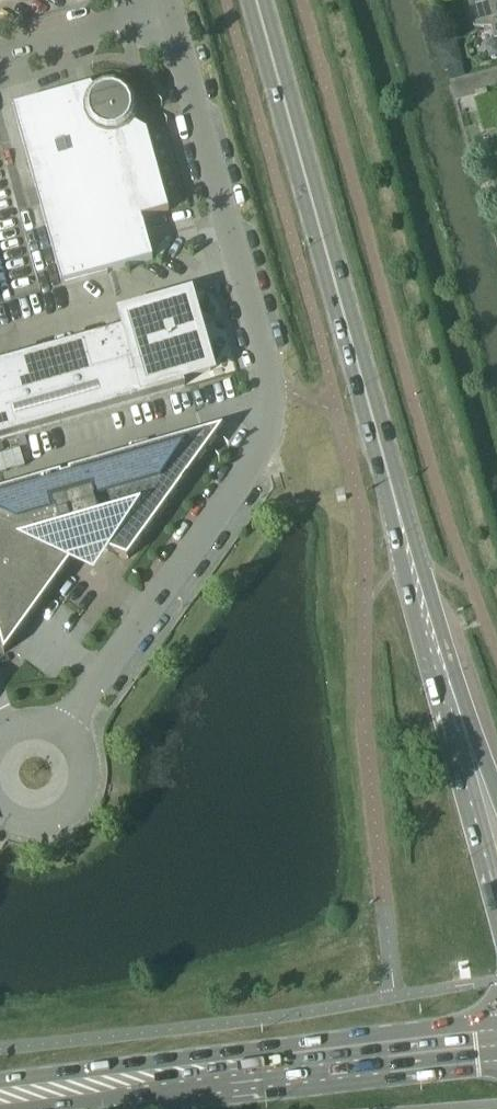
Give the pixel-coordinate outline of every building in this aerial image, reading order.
[(496,40),(496,1),(468,9),(473,28),(490,28),(493,40),(496,40)] [(167,213),(145,133),(133,126),(136,118),(136,115),(135,107),(135,105),(131,97),(130,95),(123,90),(121,89),(113,86),(111,86),(102,87),(100,87),(93,91),(90,94),(78,99),(76,91),(11,109),(60,286),(151,261),(141,224),(141,225),(140,220),(167,213)] [(0,363),(0,438),(183,386),(183,387),(184,386),(182,380),(210,372),(198,332),(201,331),(197,316),(194,317),(188,297),(121,316),(124,328),(0,363)] [(67,473),(68,476),(60,478),(60,475),(0,493),(0,645),(3,655),(69,564),(68,561),(102,551),(126,561),(181,485),(180,485),(185,478),(186,478),(221,429),(67,473)]
